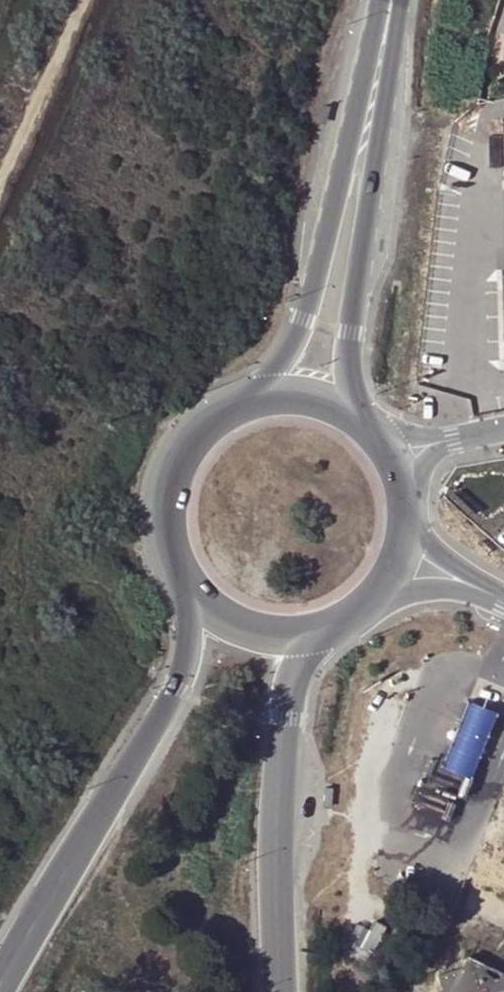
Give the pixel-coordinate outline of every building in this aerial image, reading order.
[(464,800),(496,714),(464,702),(432,787),(464,800)] [(388,928),(374,920),(360,947),(374,954),(388,928)] [(469,955),(464,967),(442,975),(447,991),(503,991),(503,972),(469,955)] [(393,980),(406,983),(412,969),(397,965),(393,980)]
